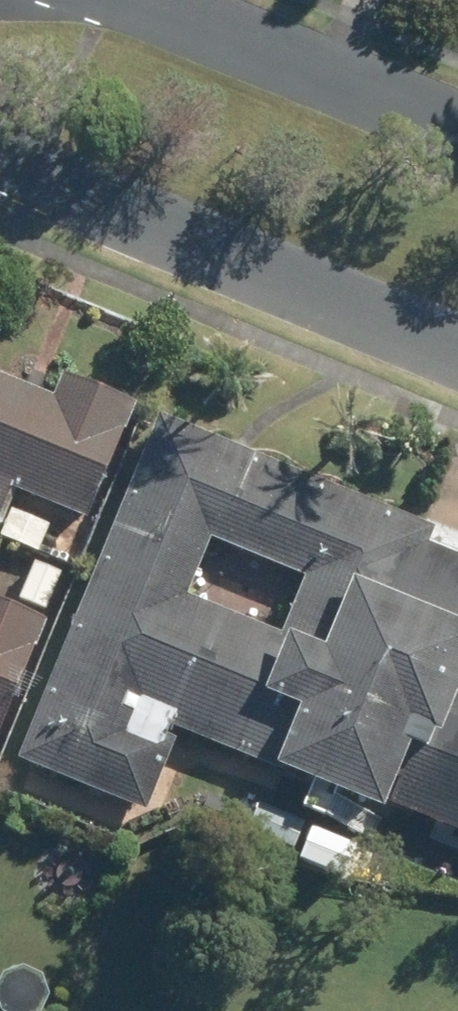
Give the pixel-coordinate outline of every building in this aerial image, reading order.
[(8,481),(85,512),(131,396),(59,367),(49,390),(0,371),(0,499),(8,481)] [(419,547),(426,533),(152,420),(12,759),(140,812),(173,735),(277,777),(279,771),(373,810),(376,804),(457,838),(457,563),(419,547)] [(36,550),(48,520),(0,502),(0,535),(36,550)] [(35,561),(20,597),(44,607),(59,571),(35,561)] [(42,616),(0,599),(0,720),(42,616)] [(259,802),(249,827),(293,844),(302,819),(259,802)]
